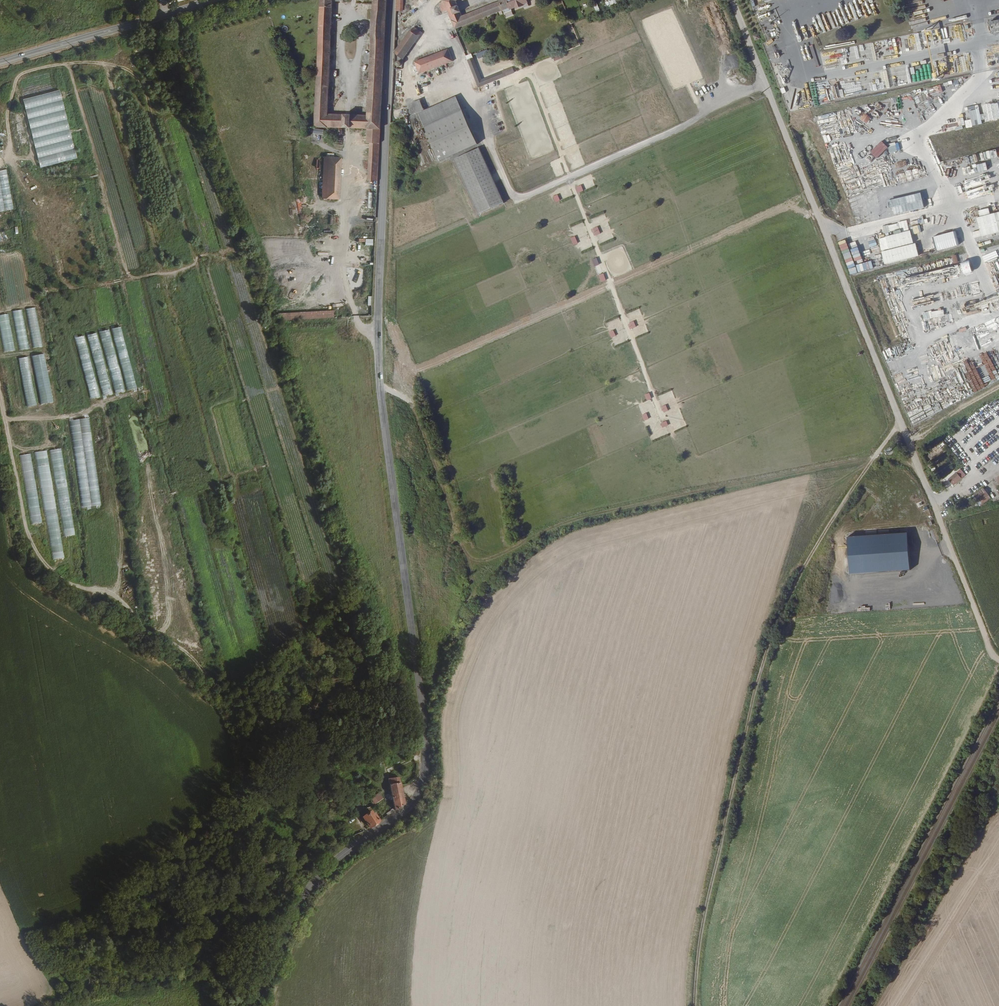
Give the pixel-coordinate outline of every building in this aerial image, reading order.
[(318,79),(316,126),(368,128),(380,128),(383,52),(385,21),(386,0),(373,0),(372,37),(371,37),(371,39),(372,39),(372,43),(371,43),(371,44),(372,45),(371,56),(370,56),(370,58),(370,62),(369,62),(369,64),(370,64),(370,74),(369,74),(369,77),(370,77),(369,80),(369,82),(368,114),(328,113),(330,56),(331,33),(332,0),(345,1),(345,0),(321,0),(318,79)] [(396,16),(403,16),(404,0),(396,0),(396,16)] [(452,19),(463,14),(458,0),(444,0),(441,3),(443,10),(448,8),(452,19)] [(490,3),(493,13),(512,6),(512,8),(518,6),(519,7),(525,4),(525,3),(532,0),(498,0),(490,3)] [(452,19),(456,27),(493,13),(490,3),(463,14),(452,19)] [(394,50),(393,56),(400,61),(423,32),(415,26),(395,51),(394,50)] [(448,48),(414,61),(419,74),(453,61),(448,48)] [(474,54),(476,59),(485,56),(483,51),(474,54)] [(476,75),(480,86),(505,75),(503,71),(482,79),(473,57),(469,58),(476,75)] [(940,84),(928,88),(930,95),(942,91),(940,84)] [(62,90),(25,98),(40,167),(77,159),(62,90)] [(456,96),(418,111),(437,160),(476,145),(456,96)] [(414,101),(418,111),(426,108),(422,98),(414,101)] [(862,104),(863,120),(880,118),(879,103),(862,104)] [(368,205),(377,205),(380,128),(368,128),(367,141),(370,141),(368,205)] [(855,165),(862,162),(857,149),(833,159),(839,173),(856,166),(855,165)] [(453,161),(475,217),(500,207),(479,151),(453,161)] [(212,155),(216,162),(221,160),(218,153),(212,155)] [(322,197),(332,198),(339,198),(340,156),(323,156),(322,180),(317,180),(317,188),(322,188),(322,197)] [(0,168),(0,209),(14,206),(7,167),(0,168)] [(899,213),(914,211),(913,204),(898,207),(899,213)] [(598,227),(593,229),(595,235),(601,233),(598,227)] [(942,239),(934,241),(936,251),(945,249),(942,239)] [(17,297),(8,299),(18,347),(27,345),(17,297)] [(5,299),(0,300),(0,322),(6,350),(15,348),(5,299)] [(36,308),(27,309),(32,348),(41,347),(36,308)] [(280,315),(281,321),(335,317),(335,311),(280,315)] [(127,391),(136,389),(122,327),(112,329),(127,391)] [(114,394),(124,392),(111,330),(102,332),(114,394)] [(112,395),(98,333),(89,335),(102,397),(112,395)] [(99,398),(86,336),(76,338),(89,400),(99,398)] [(32,356),(41,405),(53,403),(45,354),(32,356)] [(36,406),(28,357),(19,358),(27,407),(36,406)] [(90,418),(70,420),(80,508),(100,505),(90,418)] [(61,448),(51,450),(64,536),(74,535),(61,448)] [(37,452),(51,559),(62,557),(48,450),(37,452)] [(41,522),(32,453),(21,455),(30,524),(41,522)] [(959,469),(947,480),(953,486),(965,475),(959,469)] [(955,500),(961,495),(963,493),(957,487),(950,493),(955,500)] [(983,488),(968,499),(973,505),(987,494),(983,488)] [(910,539),(849,539),(849,577),(909,577),(910,539)] [(390,785),(392,795),(392,797),(394,801),(404,798),(401,782),(390,785)] [(371,796),(354,798),(354,803),(353,803),(354,807),(356,809),(366,807),(367,809),(373,808),(371,796)] [(403,806),(406,804),(404,798),(394,801),(395,806),(386,813),(388,815),(403,806)] [(361,816),(367,829),(378,822),(372,809),(361,816)]
